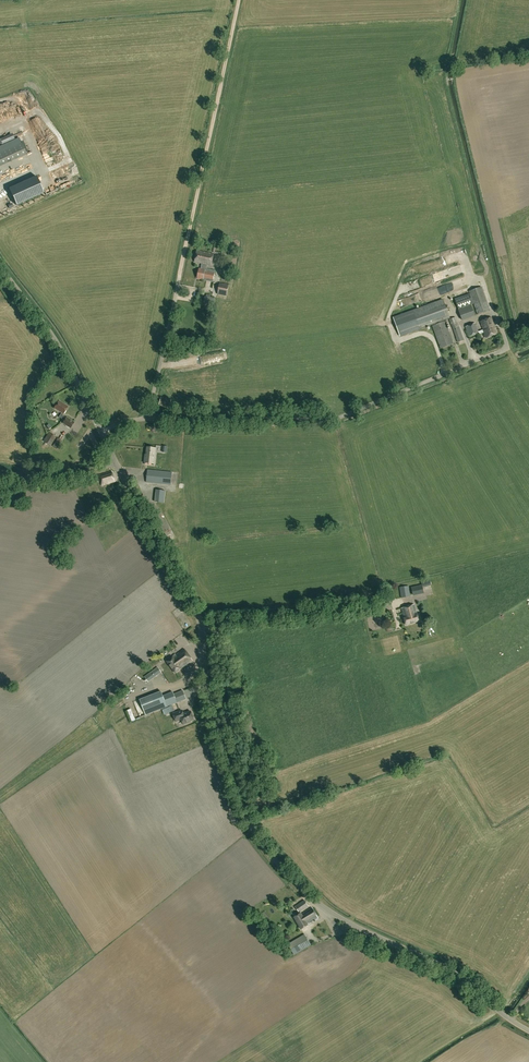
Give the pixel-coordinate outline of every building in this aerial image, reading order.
[(24,98),(27,103),(33,100),(31,95),(24,98)] [(0,151),(0,166),(27,154),(21,142),(12,146),(10,142),(4,145),(5,149),(0,151)] [(36,161),(32,163),(39,173),(42,171),(36,161)] [(44,194),(36,178),(8,190),(9,191),(0,196),(0,212),(15,205),(16,206),(44,194)] [(199,269),(197,279),(213,282),(215,271),(207,269),(208,265),(211,265),(214,254),(197,251),(195,262),(202,263),(201,269),(199,269)] [(435,283),(442,279),(439,274),(432,278),(435,283)] [(217,294),(227,296),(229,285),(220,283),(217,294)] [(481,287),(469,291),(470,294),(474,304),(478,315),(489,310),(481,287)] [(471,305),(474,304),(470,294),(455,299),(458,309),(471,305)] [(449,318),(443,300),(393,318),(399,336),(449,318)] [(475,316),(471,305),(458,309),(458,310),(462,321),(475,316)] [(455,317),(449,319),(458,342),(464,340),(455,317)] [(485,334),(484,335),(485,338),(486,338),(498,334),(495,328),(492,318),(481,322),(484,330),(478,332),(475,323),(466,327),(469,337),(479,333),(479,334),(484,332),(485,334)] [(445,321),(432,326),(441,349),(454,344),(445,321)] [(172,400),(161,397),(159,405),(170,408),(172,400)] [(68,406),(59,401),(54,408),(62,413),(59,417),(64,420),(62,423),(70,428),(74,422),(66,417),(66,418),(62,415),(68,406)] [(50,446),(56,437),(49,433),(43,441),(50,446)] [(58,450),(63,441),(58,438),(52,446),(58,450)] [(146,447),(145,457),(144,463),(154,464),(155,448),(146,447)] [(170,485),(172,472),(148,470),(146,482),(170,485)] [(101,486),(115,481),(112,471),(98,476),(101,486)] [(156,490),(155,493),(154,502),(164,503),(165,494),(166,491),(156,490)] [(401,597),(410,596),(408,586),(400,587),(401,597)] [(414,604),(401,608),(406,625),(419,621),(414,604)] [(173,657),(167,661),(175,673),(193,660),(184,649),(173,657)] [(158,667),(144,676),(148,682),(161,672),(158,667)] [(163,696),(161,691),(140,700),(146,715),(186,699),(183,691),(174,695),(173,692),(163,696)] [(191,721),(194,719),(191,711),(184,714),(182,710),(173,714),(177,722),(182,719),(184,724),(191,722),(191,721)] [(295,906),(299,913),(309,906),(305,900),(304,901),(295,906)] [(318,918),(312,908),(301,914),(301,913),(294,917),(302,929),(308,925),(308,924),(318,918)] [(294,955),(310,945),(304,934),(288,944),(294,955)]
